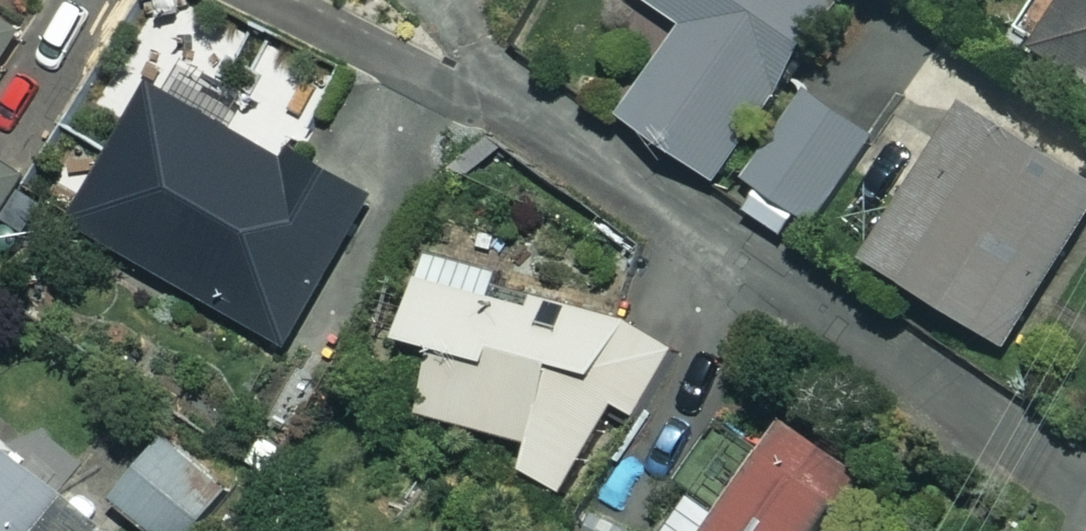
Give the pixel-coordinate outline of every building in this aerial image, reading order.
[(783,239),(799,216),(812,226),(867,144),(788,91),(842,6),(833,0),(644,0),(686,28),(624,120),(733,193),(742,178),(759,189),(744,212),(783,239)] [(1046,3),(1063,13),(1039,51),(1085,80),(1085,0),(1047,0),(1046,3)] [(21,34),(0,20),(0,65),(21,34)] [(287,168),(154,91),(75,227),(283,347),(369,199),(294,156),(287,168)] [(973,111),(874,261),(1005,348),(1085,225),(1085,185),(973,111)] [(438,348),(419,404),(530,441),(518,477),(578,497),(608,404),(645,416),(672,335),(432,256),(405,337),(438,348)] [(868,467),(789,421),(771,453),(728,428),(668,530),(830,530),(868,467)] [(89,461),(37,422),(9,459),(0,452),(0,530),(88,530),(95,522),(62,498),(89,461)] [(166,442),(112,507),(141,530),(195,530),(227,492),(166,442)]
